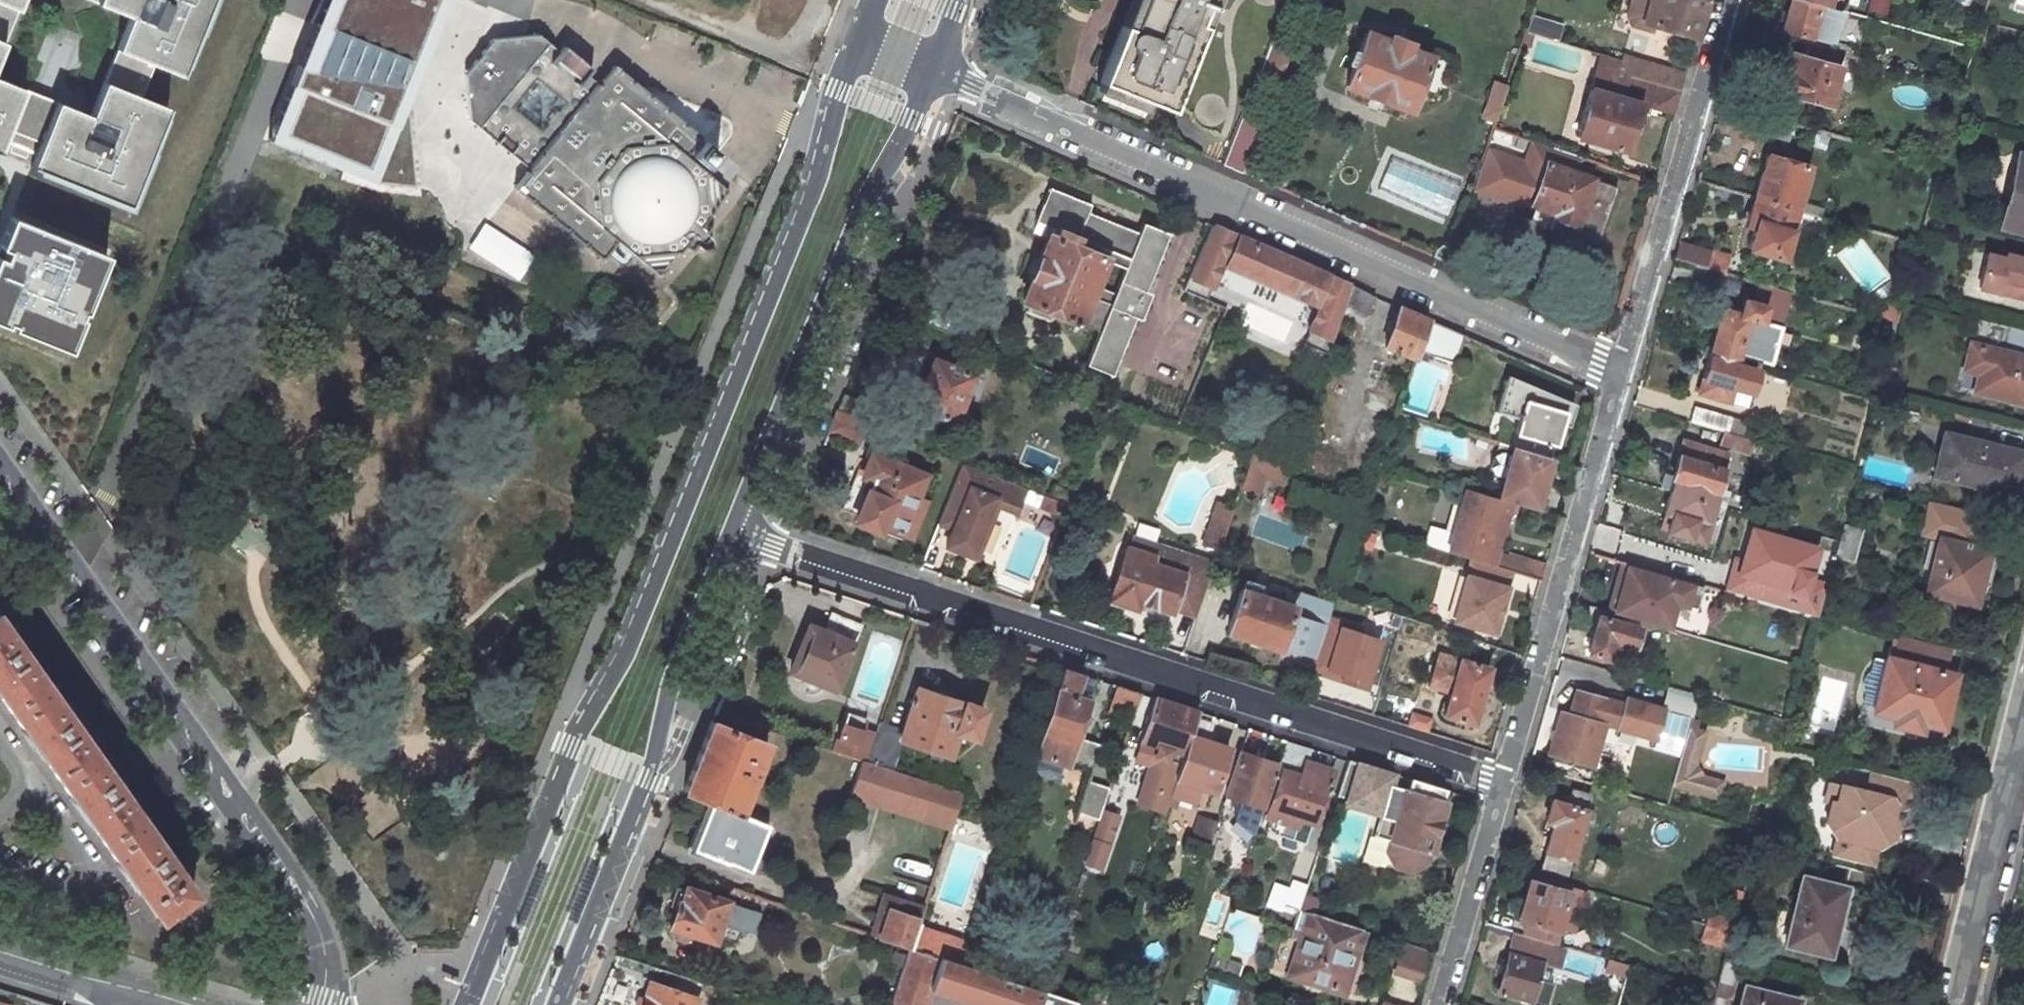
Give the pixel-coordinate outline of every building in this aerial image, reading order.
[(0,151),(5,139),(23,146),(37,152),(32,165),(120,200),(136,193),(170,109),(142,97),(155,65),(182,77),(213,0),(91,0),(130,16),(91,115),(0,78),(0,151)] [(20,0),(0,0),(0,51),(20,0)] [(256,149),(369,188),(397,193),(418,187),(407,84),(450,0),(321,0),(256,149)] [(1094,81),(1164,109),(1208,0),(1126,0),(1094,81)] [(1690,38),(1701,0),(1624,0),(1618,17),(1625,26),(1646,32),(1649,25),(1690,38)] [(1808,39),(1810,37),(1829,42),(1838,11),(1797,0),(1792,0),(1783,32),(1808,39)] [(1838,11),(1841,0),(1797,0),(1838,11)] [(1383,44),(1361,35),(1341,86),(1403,112),(1423,59),(1401,50),(1403,46),(1385,38),(1383,44)] [(619,247),(661,281),(687,249),(693,254),(697,249),(703,254),(713,252),(713,242),(707,237),(712,231),(706,227),(731,197),(688,161),(692,157),(707,168),(719,152),(618,71),(602,90),(589,79),(593,74),(569,54),(564,59),(542,41),(497,45),(469,78),(472,125),(531,175),(515,194),(604,266),(606,263),(619,247)] [(1796,57),(1785,94),(1827,107),(1842,55),(1801,43),(1798,57),(1796,57)] [(1594,55),(1586,91),(1573,138),(1622,151),(1635,104),(1669,113),(1675,94),(1625,78),(1618,62),(1594,55)] [(1491,85),(1484,107),(1494,110),(1501,88),(1491,85)] [(1239,111),(1218,166),(1235,174),(1257,119),(1239,111)] [(1483,142),(1521,156),(1527,141),(1488,126),(1483,142)] [(1617,191),(1572,175),(1578,159),(1527,141),(1521,156),(1518,166),(1538,175),(1528,202),(1528,203),(1550,213),(1544,230),(1597,249),(1617,191)] [(2015,156),(1999,223),(2023,228),(2023,158),(2015,156)] [(1766,158),(1755,199),(1771,204),(1795,210),(1807,169),(1766,158)] [(1090,208),(1048,190),(1035,222),(1053,231),(1050,239),(1047,238),(1021,302),(1025,304),(1022,312),(1048,322),(1051,314),(1096,332),(1082,364),(1107,374),(1131,316),(1136,318),(1146,294),(1141,291),(1166,234),(1142,224),(1138,235),(1087,214),(1090,208)] [(513,283),(547,232),(496,199),(462,250),(513,283)] [(1781,260),(1795,210),(1771,204),(1755,199),(1748,222),(1755,223),(1747,250),(1781,260)] [(1530,218),(1534,223),(1535,224),(1540,228),(1544,230),(1550,213),(1528,203),(1527,211),(1528,214),(1530,218)] [(10,215),(0,242),(0,325),(74,354),(113,255),(10,215)] [(1031,230),(1047,238),(1050,239),(1053,231),(1035,222),(1031,230)] [(1335,281),(1234,237),(1222,266),(1312,304),(1315,297),(1327,301),(1335,281)] [(1755,264),(1710,251),(1709,252),(1676,242),(1671,259),(1750,281),(1755,264)] [(606,263),(621,276),(634,261),(619,248),(606,263)] [(2004,254),(2003,257),(1984,253),(1976,286),(2005,294),(2008,281),(2023,285),(2023,259),(2004,254)] [(2008,281),(2005,294),(2023,298),(2023,285),(2008,281)] [(1338,316),(1361,324),(1371,296),(1348,286),(1338,316)] [(1876,288),(1868,314),(1897,322),(1903,299),(1904,295),(1876,288)] [(951,304),(925,294),(916,317),(941,327),(951,304)] [(1764,307),(1742,301),(1738,315),(1722,310),(1710,348),(1735,356),(1741,334),(1756,338),(1764,307)] [(1396,307),(1381,346),(1411,358),(1412,357),(1414,349),(1424,319),(1396,307)] [(1999,350),(2005,324),(1976,317),(1963,368),(1993,375),(1989,392),(2023,400),(2023,356),(1999,350)] [(1460,335),(1424,319),(1414,349),(1451,362),(1456,348),(1460,335)] [(2005,324),(1999,350),(2023,356),(2023,328),(2005,324)] [(1773,343),(1756,338),(1741,334),(1735,356),(1767,365),(1773,343)] [(1697,394),(1729,404),(1733,389),(1750,394),(1757,372),(1732,364),(1735,356),(1710,348),(1697,394)] [(967,374),(930,359),(913,405),(950,420),(967,374)] [(1993,375),(1963,368),(1959,385),(1989,392),(1993,375)] [(1563,406),(1501,380),(1491,410),(1516,419),(1509,447),(1548,458),(1563,406)] [(1733,389),(1729,404),(1746,409),(1750,394),(1733,389)] [(866,405),(843,394),(835,410),(860,420),(866,405)] [(1703,427),(1708,428),(1720,431),(1724,419),(1692,409),(1688,422),(1703,427)] [(1973,414),(1951,409),(1944,432),(1967,438),(1973,414)] [(860,420),(835,410),(827,431),(855,442),(862,421),(860,421),(860,420)] [(1719,446),(1748,454),(1751,441),(1722,432),(1719,446)] [(1944,432),(1933,472),(2008,494),(2014,472),(2021,473),(2023,463),(2023,453),(1967,438),(1944,432)] [(1688,497),(1714,504),(1728,456),(1682,442),(1672,479),(1674,480),(1670,492),(1688,497)] [(1287,468),(1249,454),(1237,487),(1252,493),(1258,476),(1281,485),(1287,468)] [(1508,454),(1495,500),(1501,501),(1512,505),(1530,510),(1544,464),(1508,454)] [(906,536),(921,499),(911,495),(918,476),(867,455),(859,476),(866,479),(850,522),(873,531),(875,524),(906,536)] [(958,460),(934,521),(948,527),(942,544),(967,554),(989,502),(993,504),(1013,512),(1023,486),(1021,485),(963,462),(958,460)] [(849,472),(833,515),(850,522),(866,479),(859,476),(849,472)] [(2014,472),(2008,494),(2015,495),(2021,473),(2014,472)] [(1495,500),(1477,494),(1462,490),(1450,531),(1427,525),(1421,544),(1444,551),(1466,557),(1469,548),(1492,556),(1505,510),(1510,512),(1512,505),(1501,501),(1495,500)] [(1666,533),(1703,543),(1714,504),(1688,497),(1670,492),(1664,514),(1670,518),(1666,533)] [(989,502),(967,554),(973,557),(993,504),(989,502)] [(1217,552),(1233,509),(1215,502),(1198,545),(1217,552)] [(1821,545),(1749,525),(1740,557),(1735,576),(1806,596),(1812,577),(1821,545)] [(1851,558),(1859,529),(1841,525),(1840,530),(1837,540),(1833,554),(1851,558)] [(1985,546),(1939,535),(1926,587),(1972,599),(1985,546)] [(1168,606),(1190,614),(1208,566),(1125,536),(1103,595),(1130,604),(1132,598),(1166,611),(1168,606)] [(1492,556),(1469,548),(1466,557),(1468,558),(1489,565),(1492,556)] [(1527,561),(1508,555),(1503,569),(1508,571),(1523,576),(1527,561)] [(1828,581),(1812,577),(1806,596),(1735,576),(1740,557),(1733,556),(1724,591),(1818,617),(1828,581)] [(1468,558),(1463,574),(1503,587),(1508,571),(1503,569),(1489,565),(1468,558)] [(1663,574),(1655,572),(1654,571),(1640,567),(1625,563),(1619,560),(1614,577),(1619,579),(1614,597),(1608,595),(1604,610),(1634,618),(1664,627),(1671,601),(1692,608),(1699,585),(1671,576),(1663,574)] [(1490,632),(1503,587),(1463,574),(1450,620),(1490,632)] [(1619,579),(1614,577),(1608,595),(1614,597),(1619,579)] [(1283,647),(1297,605),(1241,586),(1224,633),(1281,653),(1283,647)] [(1297,605),(1283,647),(1316,658),(1330,617),(1335,603),(1302,592),(1297,605)] [(1639,627),(1598,615),(1588,651),(1609,657),(1611,647),(1623,650),(1625,644),(1634,646),(1639,627)] [(1347,622),(1330,617),(1316,658),(1310,675),(1364,693),(1381,642),(1344,630),(1347,622)] [(0,618),(0,696),(157,917),(194,890),(171,859),(120,786),(77,725),(2,620),(0,618)] [(857,629),(832,619),(826,635),(810,629),(792,675),(833,692),(857,629)] [(1937,643),(1911,636),(1904,660),(1886,655),(1871,707),(1891,712),(1889,719),(1906,723),(1907,717),(1916,719),(1935,724),(1949,672),(1930,667),(1937,643)] [(1457,664),(1435,658),(1427,681),(1449,688),(1443,710),(1471,719),(1486,666),(1458,658),(1457,664)] [(1060,667),(1038,734),(1040,734),(1034,752),(1038,753),(1033,768),(1037,774),(1047,778),(1056,775),(1060,761),(1063,762),(1065,759),(1088,768),(1096,744),(1072,735),(1085,701),(1072,696),(1080,674),(1060,667)] [(1080,674),(1072,696),(1085,701),(1093,678),(1080,674)] [(1131,710),(1138,693),(1115,685),(1110,702),(1115,704),(1111,714),(1128,720),(1131,710)] [(1610,701),(1575,691),(1569,713),(1604,722),(1619,727),(1641,733),(1649,706),(1625,699),(1623,705),(1610,701)] [(915,746),(947,757),(957,732),(970,736),(979,710),(962,705),(961,707),(915,692),(903,729),(880,721),(879,726),(878,728),(876,734),(898,741),(896,747),(913,752),(915,746)] [(1155,698),(1141,741),(1181,754),(1193,720),(1196,711),(1155,698)] [(1662,710),(1649,706),(1641,733),(1654,737),(1662,710)] [(1403,723),(1426,730),(1429,716),(1408,709),(1403,723)] [(1561,710),(1549,753),(1592,766),(1604,724),(1641,734),(1641,733),(1619,727),(1604,722),(1569,713),(1561,710)] [(1916,719),(1907,717),(1906,723),(1914,725),(1916,719)] [(1688,719),(1681,744),(1697,749),(1702,731),(1692,728),(1694,721),(1688,719)] [(1212,791),(1226,748),(1203,740),(1208,724),(1193,720),(1181,754),(1171,783),(1173,783),(1169,796),(1177,798),(1193,803),(1199,787),(1212,791)] [(830,752),(861,762),(865,763),(866,762),(876,734),(878,728),(879,726),(869,723),(866,732),(840,724),(830,752)] [(765,746),(711,724),(684,791),(708,801),(721,806),(740,813),(765,746)] [(1264,808),(1279,764),(1252,756),(1259,731),(1246,727),(1224,795),(1262,807),(1264,808)] [(1313,822),(1328,772),(1312,768),(1308,780),(1299,778),(1303,765),(1307,766),(1312,748),(1287,740),(1279,764),(1264,808),(1271,809),(1313,822)] [(1669,783),(1696,791),(1700,775),(1693,763),(1697,749),(1681,744),(1669,783)] [(1378,769),(1345,758),(1334,791),(1383,806),(1391,778),(1377,773),(1378,769)] [(849,795),(949,828),(949,825),(960,793),(948,789),(866,762),(865,763),(861,762),(849,795)] [(1303,765),(1299,778),(1308,780),(1312,768),(1307,766),(1303,765)] [(1895,836),(1902,808),(1918,800),(1922,783),(1868,768),(1863,786),(1826,777),(1821,796),(1828,798),(1822,817),(1832,833),(1852,838),(1846,859),(1870,865),(1879,832),(1895,836)] [(1716,796),(1720,780),(1700,775),(1696,791),(1716,796)] [(1156,778),(1140,830),(1155,835),(1166,803),(1169,796),(1173,783),(1171,783),(1156,778)] [(1402,790),(1394,817),(1379,813),(1372,834),(1385,838),(1381,850),(1390,864),(1408,870),(1422,862),(1426,850),(1428,851),(1443,802),(1440,800),(1442,789),(1408,779),(1406,791),(1402,790)] [(1072,812),(1094,820),(1095,815),(1102,795),(1105,787),(1084,780),(1072,812)] [(1552,821),(1539,864),(1565,871),(1587,793),(1569,789),(1564,804),(1549,800),(1544,818),(1552,821)] [(1102,795),(1095,815),(1112,820),(1119,801),(1102,795)] [(1169,796),(1166,803),(1175,806),(1177,798),(1169,796)] [(749,872),(766,823),(761,821),(740,813),(721,806),(708,801),(691,848),(729,862),(730,865),(749,872)] [(1197,823),(1192,837),(1192,838),(1206,843),(1211,827),(1197,823)] [(1222,857),(1229,833),(1211,827),(1206,843),(1203,851),(1222,857)] [(1832,833),(1827,854),(1846,859),(1852,838),(1832,833)] [(1299,854),(1289,882),(1304,887),(1313,858),(1299,854)] [(1799,873),(1782,940),(1824,950),(1842,884),(1799,873)] [(1524,908),(1521,919),(1524,919),(1520,932),(1549,940),(1553,924),(1574,930),(1584,895),(1563,890),(1524,879),(1517,905),(1524,908)] [(762,913),(687,889),(683,903),(679,902),(672,926),(674,928),(673,931),(674,937),(684,941),(691,936),(691,934),(714,940),(716,936),(738,943),(742,930),(755,934),(762,913)] [(922,905),(883,892),(876,914),(883,916),(882,920),(877,937),(909,948),(917,922),(922,905)] [(1517,905),(1514,917),(1521,919),(1524,908),(1517,905)] [(1733,918),(1706,910),(1703,920),(1731,928),(1733,918)] [(1309,911),(1287,975),(1341,992),(1362,928),(1334,919),(1309,911)] [(875,917),(869,934),(877,937),(882,920),(883,916),(876,914),(875,917)] [(1731,928),(1703,920),(1698,936),(1726,944),(1731,928)] [(1561,943),(1549,940),(1520,932),(1512,930),(1502,965),(1500,973),(1495,991),(1538,1003),(1545,978),(1541,977),(1543,972),(1535,970),(1537,963),(1554,968),(1561,943)] [(1421,982),(1429,951),(1400,943),(1391,973),(1421,982)] [(1041,991),(909,948),(890,1004),(929,1004),(933,992),(971,1004),(1036,1004),(1041,991)] [(1237,962),(1212,953),(1206,969),(1233,977),(1237,962)] [(1624,961),(1602,955),(1599,968),(1621,974),(1624,961)] [(1502,965),(1495,963),(1493,970),(1500,973),(1502,965)] [(652,982),(644,1004),(697,1004),(700,997),(652,982)] [(1735,1004),(1793,1004),(1795,997),(1740,983),(1735,1004)] [(1036,1004),(1073,1004),(1074,1001),(1041,991),(1036,1004)]
